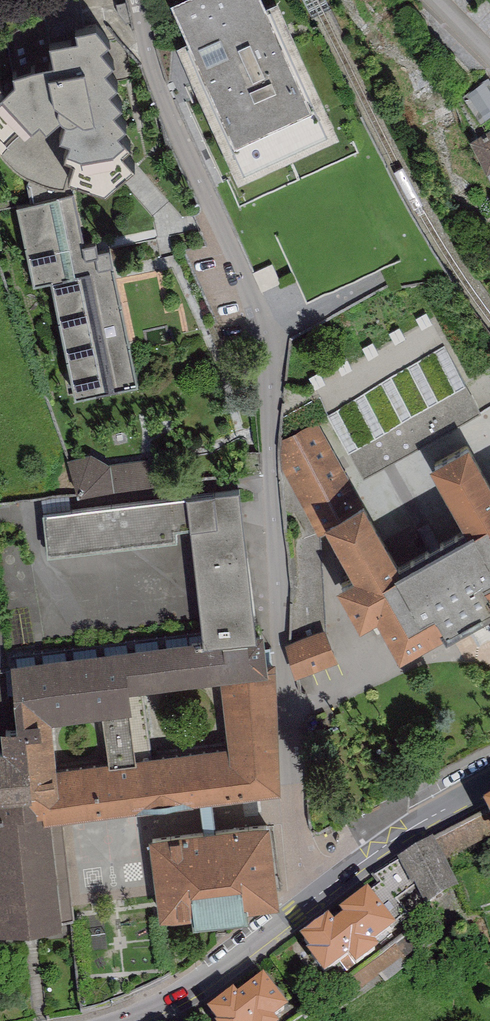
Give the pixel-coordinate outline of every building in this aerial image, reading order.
[(190,37),(179,43),(240,175),(342,129),(282,0),(173,0),(190,37)] [(76,20),(78,27),(49,34),(53,51),(47,53),(13,59),(15,68),(5,75),(0,70),(0,117),(5,123),(9,129),(0,136),(0,150),(4,156),(15,167),(23,172),(36,178),(44,181),(58,186),(73,189),(78,166),(105,175),(134,149),(122,135),(130,129),(124,122),(118,114),(126,108),(113,93),(122,87),(108,75),(117,68),(105,55),(113,48),(101,35),(109,29),(96,14),(76,20)] [(489,118),(489,77),(468,93),(487,120),(489,118)] [(472,137),(489,170),(489,127),(472,137)] [(73,190),(17,201),(33,278),(51,274),(74,388),(137,375),(110,244),(97,247),(95,238),(83,240),(73,190)] [(362,471),(480,407),(434,324),(316,388),(362,471)] [(469,431),(430,452),(466,518),(399,554),(364,490),(358,492),(317,417),(279,439),(282,468),(318,530),(331,522),(354,564),(336,573),(360,616),(377,606),(399,646),(444,621),(445,625),(489,600),(489,469),(469,431)] [(113,498),(163,495),(160,453),(77,459),(79,492),(112,490),(113,498)] [(255,638),(238,496),(44,519),(49,559),(178,544),(177,537),(190,536),(203,647),(255,641),(255,638)] [(292,672),(330,656),(320,633),(283,649),(292,672)] [(62,933),(61,923),(72,922),(61,827),(282,799),(275,667),(267,668),(264,638),(255,638),(255,641),(203,647),(8,667),(15,734),(0,735),(0,747),(1,756),(0,756),(0,942),(62,933)] [(489,836),(489,816),(486,808),(433,835),(445,859),(489,836)] [(269,824),(149,839),(160,923),(192,919),(193,929),(249,922),(248,912),(280,908),(269,824)] [(445,859),(433,835),(397,854),(399,858),(413,885),(416,884),(424,901),(458,883),(445,859)] [(396,897),(413,885),(399,858),(373,875),(379,884),(371,889),(396,922),(407,913),(396,897)] [(375,938),(396,922),(371,889),(367,883),(339,904),(343,910),(334,917),(328,909),(300,931),(309,944),(306,946),(324,969),(338,959),(348,972),(382,946),(375,938)] [(263,974),(238,992),(234,987),(207,1007),(217,1020),(215,1020),(279,1020),(275,1015),(287,1006),(263,974)]
